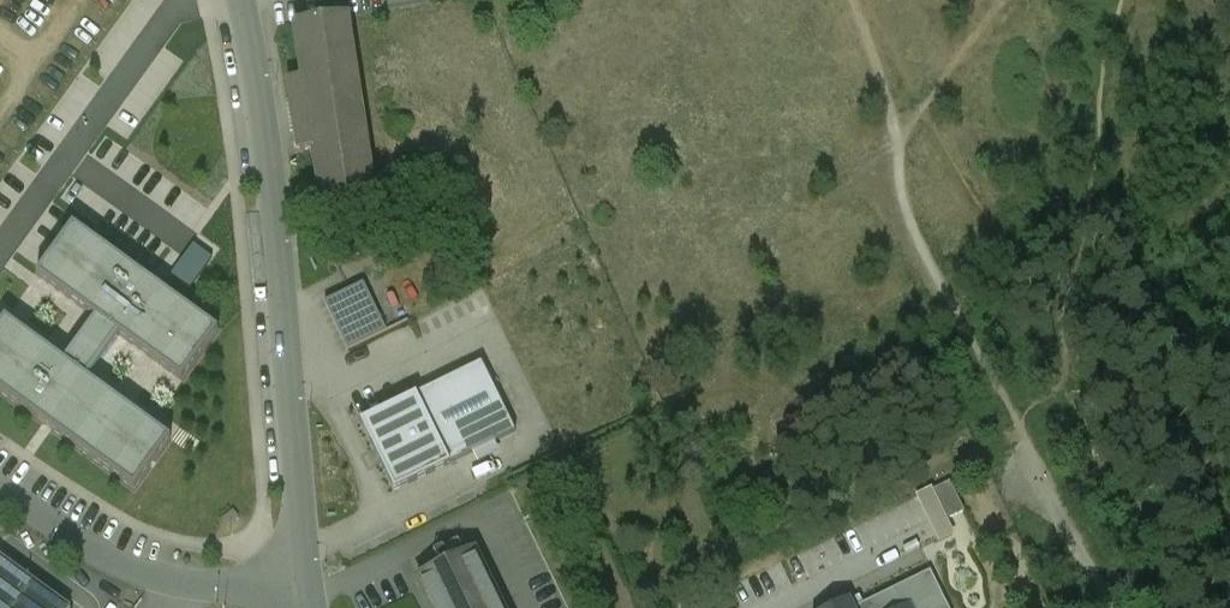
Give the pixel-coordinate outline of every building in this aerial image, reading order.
[(346,18),(297,25),(304,79),(290,82),(301,153),(315,151),(323,206),(373,198),(346,18)] [(0,318),(0,386),(129,477),(161,431),(82,375),(113,332),(174,375),(210,324),(62,220),(30,266),(95,312),(61,360),(0,318)] [(187,244),(173,267),(189,278),(204,254),(187,244)] [(386,331),(363,284),(324,303),(347,351),(386,331)] [(516,438),(481,369),(420,400),(455,469),(516,438)] [(420,402),(364,430),(396,495),(452,468),(420,402)] [(432,553),(439,567),(464,555),(457,541),(432,553)] [(418,578),(432,607),(501,607),(473,551),(464,555),(439,567),(418,578)] [(0,557),(0,607),(69,607),(0,557)] [(931,572),(859,607),(854,598),(833,607),(949,607),(931,572)]
